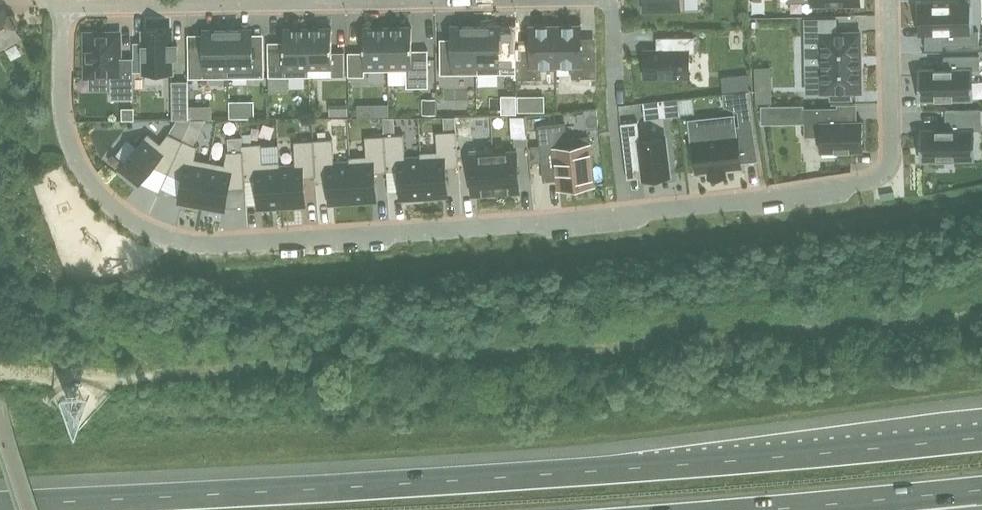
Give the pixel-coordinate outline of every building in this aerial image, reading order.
[(644,10),(684,9),(684,0),(644,0),(644,10)] [(967,3),(919,5),(920,33),(938,32),(951,32),(951,45),(978,44),(977,31),(968,31),(967,3)] [(19,33),(16,28),(17,23),(13,16),(7,14),(4,9),(0,12),(0,45),(19,33)] [(806,66),(806,92),(831,92),(831,98),(851,97),(851,91),(861,91),(860,31),(835,31),(835,18),(805,19),(805,37),(806,66)] [(440,74),(476,74),(475,26),(451,26),(452,46),(440,46),(440,74)] [(475,26),(476,74),(516,73),(516,46),(500,46),(499,26),(475,26)] [(556,65),(555,26),(530,27),(531,54),(516,54),(516,78),(541,78),(541,69),(557,69),(557,65),(556,65)] [(596,77),(596,53),(581,53),(581,26),(555,26),(556,65),(557,65),(571,65),(572,77),(596,77)] [(388,70),(387,27),(364,28),(364,52),(348,52),(348,76),(365,76),(364,70),(388,70)] [(387,27),(388,70),(406,70),(406,87),(428,87),(428,49),(412,50),(411,27),(387,27)] [(344,52),(332,52),(332,28),(308,29),(308,67),(309,67),(332,66),(332,76),(344,76),(344,52)] [(228,30),(228,77),(264,77),(264,49),(252,50),(252,29),(228,30)] [(309,76),(309,67),(308,67),(308,29),(284,29),(284,50),(268,50),(268,77),(309,76)] [(188,78),(228,77),(228,30),(204,30),(204,50),(188,51),(188,78)] [(171,45),(171,32),(143,33),(144,74),(172,73),(172,59),(177,59),(177,45),(171,45)] [(119,59),(118,34),(86,35),(86,77),(110,76),(111,100),(134,99),(133,58),(119,59)] [(665,51),(657,51),(645,51),(645,76),(689,75),(689,52),(695,51),(694,36),(664,37),(665,51)] [(944,70),(921,70),(922,98),(970,97),(969,69),(980,69),(980,56),(943,56),(944,70)] [(172,97),(188,97),(188,81),(172,81),(172,97)] [(771,92),(756,93),(756,104),(772,103),(771,92)] [(517,96),(518,111),(526,111),(525,96),(517,96)] [(422,98),(422,115),(436,115),(436,98),(422,98)] [(643,101),(644,116),(693,113),(692,98),(643,101)] [(229,117),(253,116),(253,99),(228,100),(229,117)] [(357,104),(357,117),(372,117),(372,104),(357,104)] [(762,105),(762,123),(778,123),(805,123),(805,108),(805,105),(778,105),(762,105)] [(805,123),(805,135),(820,135),(820,152),(863,151),(862,120),(857,121),(837,121),(837,107),(805,108),(805,123)] [(134,108),(124,108),(124,120),(134,120),(134,108)] [(945,130),(923,131),(923,158),(971,157),(970,130),(981,129),(981,109),(945,110),(945,130)] [(727,169),(740,168),(735,123),(734,116),(693,121),(694,133),(694,140),(692,141),(693,150),(696,150),(698,172),(706,171),(707,179),(728,177),(727,169)] [(637,120),(621,122),(626,168),(641,166),(643,178),(670,175),(665,137),(640,140),(637,120)] [(538,126),(542,161),(556,160),(559,188),(593,184),(588,136),(567,139),(565,123),(538,126)] [(175,124),(170,134),(183,139),(187,129),(175,124)] [(187,129),(183,139),(192,144),(197,133),(188,128),(187,129)] [(418,130),(419,150),(435,150),(434,129),(418,130)] [(437,151),(421,152),(421,157),(424,197),(447,196),(445,167),(458,166),(457,145),(456,137),(456,130),(436,132),(437,151)] [(127,139),(115,155),(124,162),(120,169),(139,184),(140,182),(153,166),(167,173),(183,139),(170,134),(168,133),(160,143),(148,133),(137,147),(127,139)] [(403,134),(384,135),(386,171),(398,170),(400,199),(424,197),(421,157),(405,158),(403,134)] [(366,155),(350,156),(350,161),(353,202),(376,200),(374,171),(386,171),(384,135),(365,136),(366,155)] [(468,136),(456,137),(457,145),(469,144),(468,136)] [(526,136),(514,137),(514,146),(527,145),(526,136)] [(242,137),(229,138),(229,151),(241,150),(241,144),(242,144),(242,137)] [(332,138),(313,140),(315,175),(315,181),(328,181),(329,203),(353,202),(350,161),(334,162),(332,138)] [(183,139),(167,173),(174,176),(182,180),(178,201),(202,205),(209,161),(195,158),(197,146),(192,144),(183,139)] [(295,162),(280,163),(282,206),(305,205),(304,176),(315,175),(313,140),(294,141),(295,162)] [(242,144),(241,144),(241,150),(245,180),(256,179),(258,208),(282,206),(280,163),(280,161),(263,162),(261,143),(242,144)] [(494,147),(469,149),(472,194),(497,192),(494,152),(494,147)] [(209,161),(202,205),(225,210),(229,188),(246,187),(245,180),(241,150),(229,151),(226,151),(224,164),(209,161)] [(517,150),(494,152),(497,192),(519,191),(517,150)]
